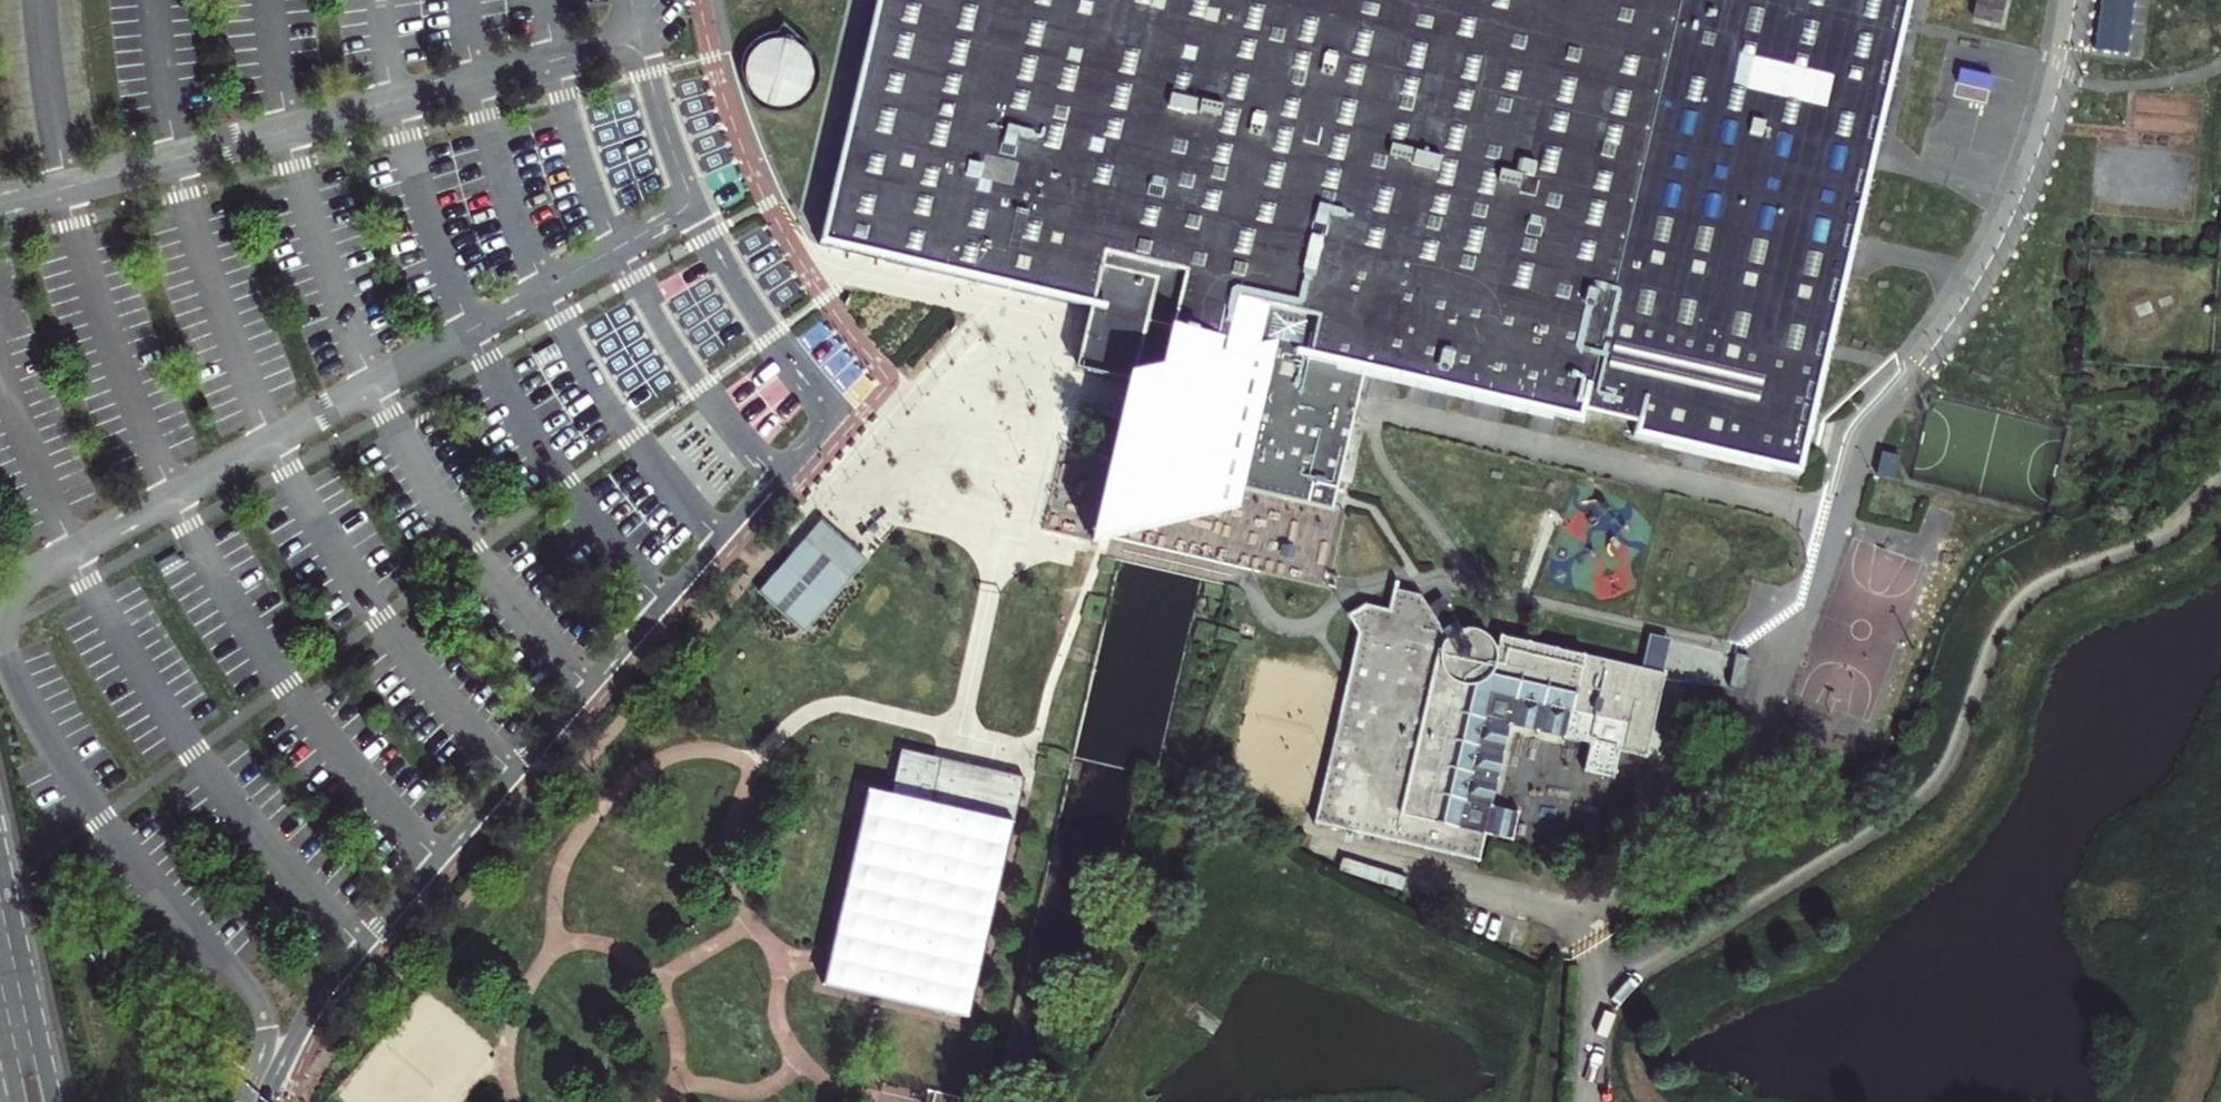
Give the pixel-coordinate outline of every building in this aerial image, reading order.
[(1245,489),(1337,511),(1340,499),(1342,491),(1355,434),(1369,372),(1588,423),(1592,413),(1642,423),(1637,440),(1709,456),(1806,477),(1812,447),(1820,414),(1833,357),(1836,343),(1851,276),(1861,236),(1876,168),(1914,0),(879,0),(829,216),(822,245),(971,280),(1095,308),(1105,269),(1157,281),(1132,382),(1095,543),(1117,537),(1220,512),(1226,484),(1245,489)] [(814,82),(815,75),(814,68),(812,62),(809,56),(800,46),(794,43),(787,41),(781,40),(774,41),(767,43),(762,46),(756,50),(752,55),(749,61),(747,67),(746,74),(747,81),(748,87),(752,94),(756,99),(767,106),(773,108),(780,109),(787,108),(793,106),(799,103),(805,99),(812,88),(814,82)] [(1105,269),(1095,308),(1087,344),(1081,370),(1132,382),(1157,281),(1105,269)] [(1226,484),(1220,512),(1240,507),(1245,489),(1226,484)] [(802,633),(866,563),(821,521),(756,591),(802,633)] [(1349,616),(1361,634),(1317,825),(1482,863),(1488,837),(1515,843),(1521,813),(1494,807),(1513,725),(1594,744),(1588,772),(1618,779),(1624,751),(1650,758),(1669,675),(1563,651),(1503,638),(1500,649),(1491,634),(1484,630),(1476,628),(1468,628),(1464,630),(1451,609),(1439,617),(1423,592),(1417,596),(1397,592),(1393,609),(1369,604),(1349,616)] [(893,799),(869,794),(826,989),(971,1022),(1027,783),(903,753),(893,799)]
